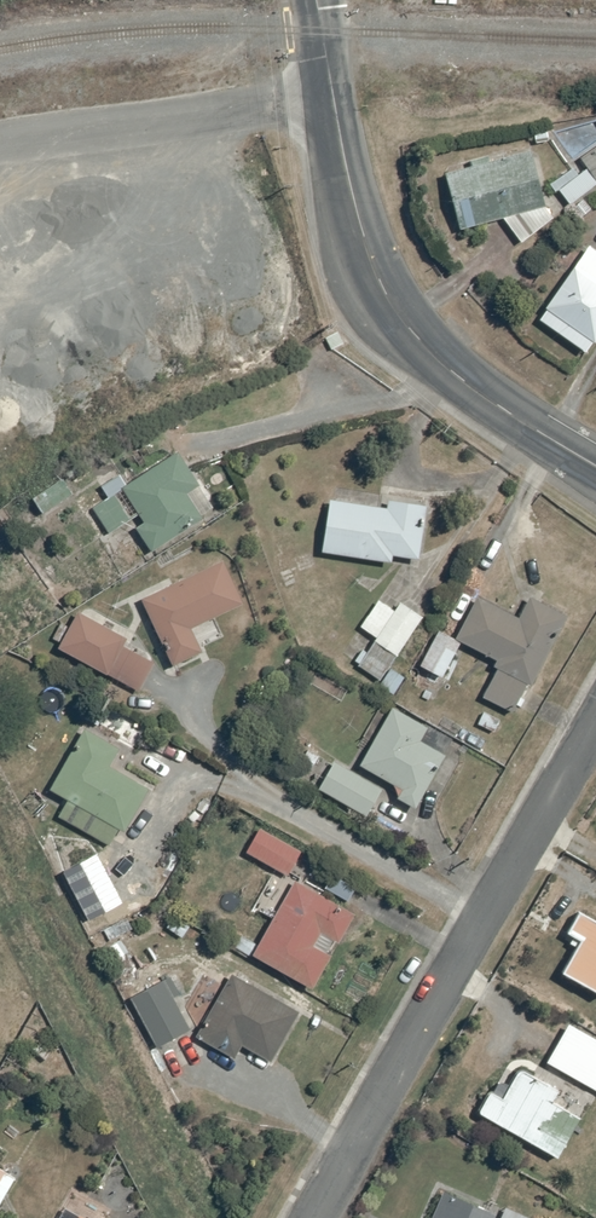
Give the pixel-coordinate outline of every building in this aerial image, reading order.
[(553,182),(559,192),(563,189),(571,199),(583,218),(595,210),(595,208),(587,194),(595,188),(595,148),(553,182)] [(541,150),(450,168),(464,228),(505,220),(528,243),(559,214),(551,202),(541,150)] [(554,304),(543,319),(593,352),(595,348),(595,248),(594,247),(580,266),(574,261),(547,299),(554,304)] [(220,508),(204,485),(182,451),(133,484),(125,472),(104,487),(112,498),(99,507),(113,531),(144,511),(149,519),(135,528),(141,538),(145,535),(155,551),(209,515),(220,508)] [(60,469),(29,490),(47,516),(78,496),(60,469)] [(391,505),(361,501),(363,491),(352,489),(351,500),(333,498),(326,554),(397,562),(398,555),(425,558),(432,502),(392,497),(391,505)] [(227,559),(148,597),(177,664),(207,650),(197,630),(249,604),(227,559)] [(424,695),(431,700),(446,676),(451,678),(466,642),(500,656),(484,694),(487,695),(486,699),(517,712),(521,705),(526,707),(534,689),(530,687),(532,683),(538,686),(572,613),(565,611),(520,591),(512,610),(479,596),(461,638),(439,629),(424,665),(427,667),(411,692),(422,699),(424,695)] [(380,598),(363,623),(381,637),(372,651),(363,645),(353,659),(383,679),(381,683),(398,694),(409,676),(393,665),(401,653),(405,655),(429,618),(403,601),(397,610),(380,598)] [(65,642),(60,649),(143,692),(159,662),(128,645),(136,630),(86,603),(74,627),(63,621),(55,636),(65,642)] [(310,770),(307,776),(323,785),(322,788),(372,817),(389,788),(368,776),(372,770),(401,787),(397,793),(422,806),(451,754),(459,740),(432,725),(398,706),(394,712),(381,704),(377,712),(347,764),(338,759),(326,752),(325,755),(311,747),(301,765),(310,770)] [(124,743),(86,725),(54,790),(69,797),(59,818),(114,845),(123,827),(132,831),(155,783),(114,764),(124,743)] [(263,827),(251,849),(293,876),(307,851),(263,827)] [(308,877),(305,883),(297,879),(294,885),(290,882),(281,898),(278,896),(271,909),(279,913),(262,945),(243,935),(236,947),(258,959),(260,956),(317,987),(336,953),(320,945),(326,932),(346,943),(362,914),(330,896),(333,891),(308,877)] [(595,993),(595,923),(578,913),(565,936),(578,942),(560,974),(595,993)] [(305,1012),(234,973),(207,1023),(214,1027),(204,1043),(241,1063),(248,1049),(276,1064),(305,1012)] [(179,1003),(176,997),(180,995),(173,978),(168,980),(166,975),(130,991),(133,998),(136,997),(159,1048),(193,1033),(199,1030),(186,1000),(179,1003)] [(549,1061),(595,1089),(595,1035),(573,1021),(549,1061)] [(488,1091),(478,1111),(563,1155),(595,1093),(595,1091),(572,1079),(570,1083),(540,1067),(537,1074),(510,1060),(492,1093),(488,1091)] [(0,1166),(0,1213),(20,1176),(0,1166)] [(447,1189),(435,1217),(497,1217),(500,1213),(447,1189)] [(87,1205),(79,1217),(110,1217),(87,1205)]
